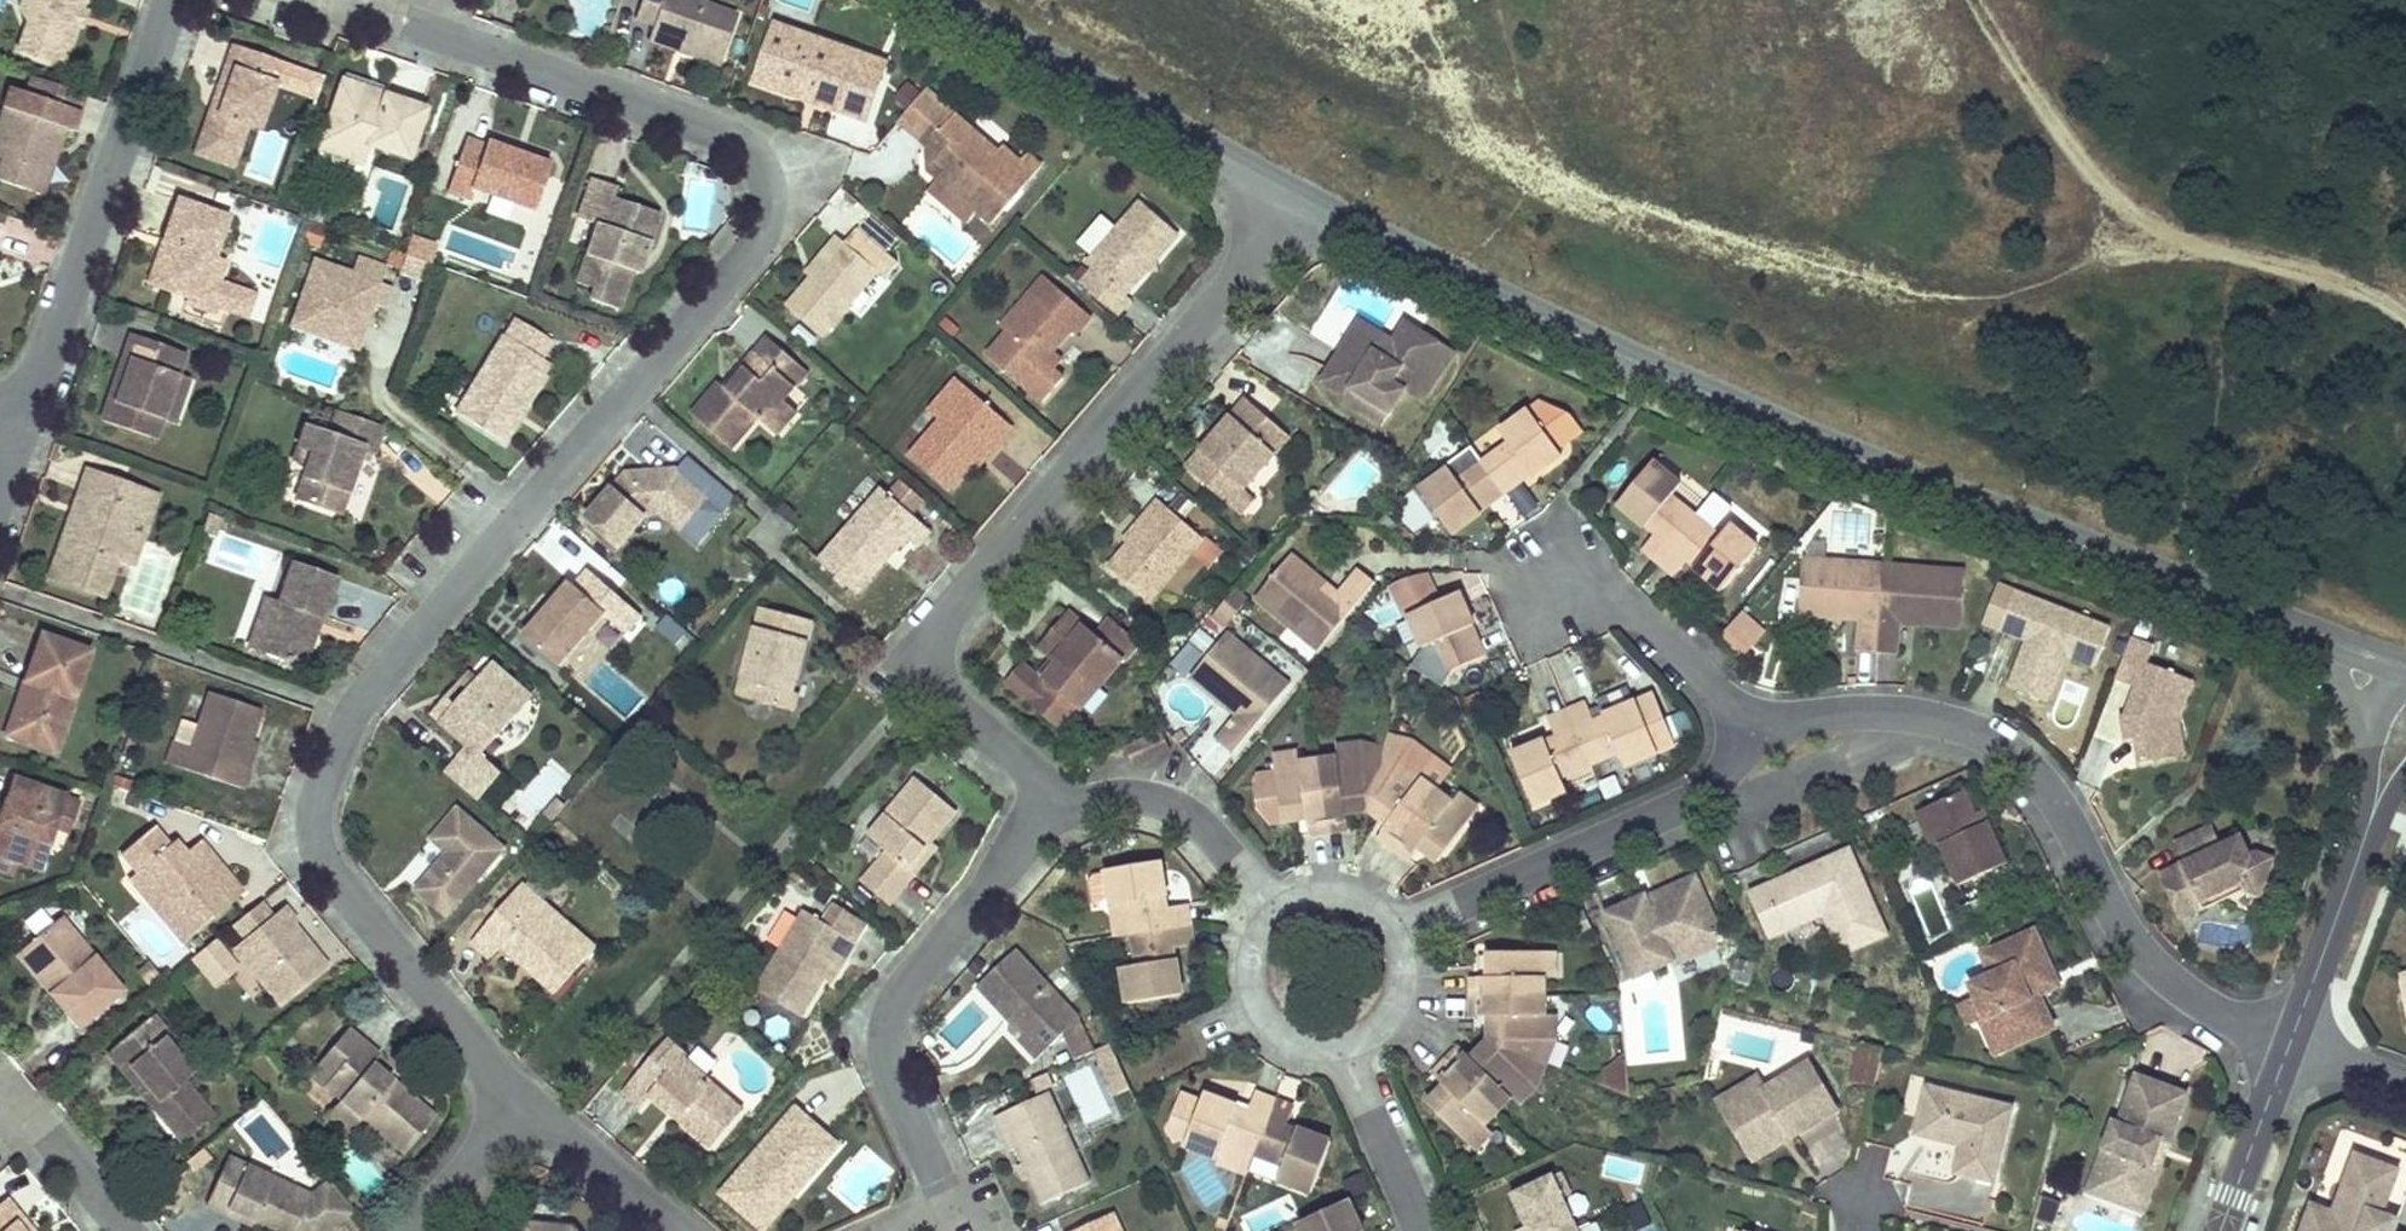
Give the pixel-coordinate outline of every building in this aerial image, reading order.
[(79,25),(79,24),(84,9),(87,0),(24,0),(22,7),(33,10),(20,50),(65,65),(79,25)] [(635,20),(654,26),(651,34),(684,45),(682,53),(720,66),(737,16),(705,5),(707,0),(642,0),(635,20)] [(83,26),(88,10),(84,9),(79,24),(79,25),(83,26)] [(855,61),(794,39),(797,29),(776,22),(754,83),(807,103),(810,94),(820,97),(817,106),(868,124),(884,82),(852,70),(855,61)] [(890,62),(797,29),(794,39),(855,61),(852,70),(884,82),(890,62)] [(684,45),(651,34),(649,41),(682,53),(684,45)] [(287,61),(231,41),(223,66),(229,68),(216,111),(208,109),(199,133),(236,145),(244,121),(257,126),(272,80),(279,82),(287,61)] [(229,68),(223,66),(208,109),(216,111),(229,68)] [(384,95),(342,80),(338,91),(360,99),(363,93),(382,100),(384,95)] [(87,96),(50,83),(45,99),(81,112),(87,96)] [(45,99),(11,87),(1,115),(8,118),(13,127),(2,157),(2,158),(0,165),(0,179),(45,195),(59,156),(52,154),(55,145),(61,147),(68,129),(74,131),(81,112),(45,99)] [(999,151),(927,89),(898,121),(927,146),(926,148),(947,167),(937,179),(934,182),(972,215),(976,211),(991,224),(1041,165),(1028,154),(1021,162),(1003,146),(999,151)] [(382,100),(363,93),(360,99),(338,91),(320,141),(365,156),(369,145),(410,158),(427,110),(384,95),(382,100)] [(820,97),(810,94),(807,103),(817,106),(820,97)] [(8,118),(1,115),(0,118),(0,157),(2,157),(13,127),(8,118)] [(193,152),(230,164),(236,145),(199,133),(193,152)] [(514,152),(488,143),(486,147),(466,139),(447,191),(468,198),(472,187),(535,210),(551,165),(525,156),(523,162),(512,157),(514,152)] [(365,156),(320,141),(318,149),(362,164),(365,156)] [(61,147),(55,145),(52,154),(59,156),(61,147)] [(947,167),(926,148),(925,149),(926,170),(937,179),(947,167)] [(525,156),(514,152),(512,157),(523,162),(525,156)] [(614,186),(589,178),(575,217),(592,222),(572,278),(590,285),(586,297),(614,307),(628,269),(633,253),(642,256),(653,224),(630,216),(634,202),(611,195),(614,186)] [(687,179),(688,230),(730,229),(729,178),(687,179)] [(214,257),(228,217),(179,200),(164,241),(170,243),(163,262),(169,264),(161,287),(211,304),(219,282),(226,261),(214,257)] [(630,216),(653,224),(657,210),(634,202),(630,216)] [(1177,234),(1141,203),(1088,263),(1094,269),(1081,283),(1116,314),(1129,299),(1124,295),(1143,273),(1143,262),(1153,261),(1177,234)] [(409,236),(403,254),(428,263),(434,244),(409,236)] [(879,272),(839,237),(825,254),(830,258),(813,278),(788,308),(824,338),(849,308),(879,272)] [(169,264),(163,262),(170,243),(164,241),(149,283),(161,287),(169,264)] [(633,253),(628,269),(636,272),(642,256),(633,253)] [(830,258),(825,254),(808,274),(813,278),(830,258)] [(386,266),(358,256),(352,272),(314,259),(296,309),(304,312),(298,329),(347,346),(358,317),(368,321),(374,304),(385,308),(392,288),(381,283),(386,266)] [(1154,272),(1153,261),(1143,262),(1143,273),(1154,272)] [(1005,328),(986,350),(1040,398),(1062,373),(1053,365),(1043,357),(1053,346),(1069,327),(1074,329),(1090,311),(1043,271),(1027,290),(1033,296),(1005,328)] [(590,285),(572,278),(568,291),(586,297),(590,285)] [(222,308),(230,286),(219,282),(211,304),(222,308)] [(1033,296),(1027,290),(998,322),(1005,328),(1033,296)] [(304,312),(296,309),(290,326),(298,329),(304,312)] [(1339,345),(1349,320),(1323,310),(1313,335),(1339,345)] [(357,350),(368,321),(358,317),(347,346),(357,350)] [(456,413),(504,442),(518,420),(512,416),(516,410),(522,413),(552,365),(541,359),(552,341),(516,318),(505,336),(503,335),(456,413)] [(1422,334),(1406,324),(1394,343),(1361,322),(1351,338),(1385,359),(1400,368),(1422,334)] [(800,362),(766,333),(740,364),(749,371),(731,391),(722,384),(718,380),(691,411),(729,444),(754,416),(764,423),(786,399),(782,396),(794,381),(788,376),(800,362)] [(186,354),(131,334),(123,357),(130,360),(115,402),(108,400),(101,420),(156,439),(162,420),(178,375),(186,354)] [(1323,382),(1349,398),(1354,390),(1379,405),(1387,392),(1400,400),(1405,392),(1422,404),(1454,354),(1422,334),(1400,368),(1385,359),(1351,338),(1323,382)] [(1043,357),(1053,365),(1063,354),(1053,346),(1043,357)] [(115,402),(130,360),(123,357),(108,400),(115,402)] [(788,376),(794,381),(806,368),(800,362),(788,376)] [(740,364),(722,384),(731,391),(749,371),(740,364)] [(174,424),(190,379),(178,375),(162,420),(174,424)] [(957,380),(927,414),(939,424),(968,390),(957,380)] [(1006,423),(968,390),(939,424),(912,455),(950,489),(973,462),(1006,423)] [(1379,405),(1354,390),(1349,398),(1345,405),(1383,428),(1392,414),(1400,400),(1387,392),(1379,405)] [(775,432),(795,409),(786,399),(764,423),(775,432)] [(1292,437),(1247,399),(1187,468),(1232,506),(1246,490),(1292,437)] [(384,425),(338,409),(330,433),(305,425),(294,458),(308,463),(297,496),(341,512),(353,477),(347,475),(351,464),(357,466),(364,446),(375,450),(384,425)] [(522,413),(516,410),(512,416),(518,420),(522,413)] [(1532,480),(1561,459),(1528,414),(1503,433),(1512,446),(1486,465),(1507,494),(1521,485),(1518,480),(1527,474),(1530,478),(1532,480)] [(979,467),(1013,429),(1006,423),(973,462),(979,467)] [(723,510),(735,496),(690,456),(678,469),(666,483),(652,471),(626,474),(587,519),(619,548),(648,516),(663,515),(682,531),(710,499),(723,510)] [(353,477),(357,466),(351,464),(347,475),(353,477)] [(1486,465),(1462,483),(1453,470),(1421,494),(1453,538),(1483,516),(1481,514),(1478,510),(1486,504),(1489,508),(1507,494),(1486,465)] [(1685,489),(1658,466),(1623,509),(1649,531),(1655,525),(1663,532),(1658,538),(1646,552),(1659,562),(1696,518),(1675,501),(1685,489)] [(158,495),(87,469),(79,492),(84,494),(77,516),(71,514),(48,578),(104,598),(117,561),(134,513),(150,518),(158,495)] [(678,469),(652,471),(666,483),(678,469)] [(1523,483),(1530,478),(1527,474),(1518,480),(1521,485),(1523,483)] [(901,481),(893,494),(918,510),(926,498),(901,481)] [(1540,507),(1523,483),(1521,485),(1507,494),(1524,518),(1540,507)] [(932,532),(884,490),(821,562),(858,595),(908,538),(919,548),(932,532)] [(1256,498),(1246,490),(1232,506),(1241,515),(1256,498)] [(77,516),(84,494),(79,492),(71,514),(77,516)] [(1205,542),(1160,503),(1147,518),(1154,524),(1134,547),(1112,573),(1150,605),(1164,590),(1180,571),(1191,557),(1205,542)] [(1481,514),(1489,508),(1486,504),(1478,510),(1481,514)] [(215,536),(221,517),(208,512),(202,531),(215,536)] [(132,566),(150,518),(134,513),(117,561),(132,566)] [(1154,524),(1147,518),(1127,541),(1134,547),(1154,524)] [(1714,533),(1696,518),(1659,562),(1678,578),(1690,564),(1695,557),(1703,564),(1698,570),(1726,592),(1761,550),(1725,521),(1714,533)] [(1655,525),(1649,531),(1658,538),(1663,532),(1655,525)] [(1321,580),(1291,555),(1255,598),(1302,638),(1311,628),(1323,638),(1371,581),(1357,568),(1336,593),(1327,596),(1315,587),(1321,580)] [(1695,557),(1690,564),(1698,570),(1703,564),(1695,557)] [(337,578),(294,562),(279,602),(266,597),(262,610),(267,621),(257,650),(302,667),(313,637),(309,627),(313,616),(320,618),(322,619),(337,578)] [(1857,623),(1854,654),(1878,656),(1883,587),(1864,585),(1864,568),(1805,563),(1799,618),(1837,621),(1838,613),(1851,614),(1857,623)] [(638,611),(589,567),(574,584),(570,580),(522,633),(556,663),(603,610),(624,628),(638,611)] [(1901,571),(1864,568),(1864,585),(1883,587),(1900,588),(1901,571)] [(1406,615),(1421,650),(1411,667),(1443,685),(1453,668),(1481,657),(1472,638),(1463,641),(1459,631),(1468,627),(1470,627),(1456,593),(1441,599),(1428,571),(1391,587),(1404,616),(1406,615)] [(1959,576),(1901,571),(1900,588),(1883,587),(1878,656),(1898,658),(1901,627),(1907,620),(1919,621),(1919,627),(1956,631),(1959,576)] [(1336,593),(1321,580),(1315,587),(1327,596),(1336,593)] [(1235,589),(1225,601),(1238,612),(1249,600),(1235,589)] [(2112,635),(2015,594),(2003,625),(2032,637),(2029,644),(2014,680),(2053,695),(2067,659),(2098,672),(2112,635)] [(1227,626),(1238,612),(1225,601),(1214,615),(1227,626)] [(756,628),(806,641),(811,622),(761,608),(756,628)] [(1108,675),(1125,655),(1137,641),(1111,618),(1098,632),(1071,608),(1041,643),(1054,653),(1060,659),(1045,676),(1038,671),(1025,660),(1008,680),(1064,727),(1076,714),(1073,698),(1095,673),(1108,675)] [(257,650),(267,621),(262,610),(248,647),(257,650)] [(1838,613),(1837,621),(1857,623),(1851,614),(1838,613)] [(320,618),(313,616),(309,627),(313,637),(320,618)] [(1734,622),(1721,635),(1741,655),(1754,641),(1734,622)] [(2032,637),(2003,625),(1999,631),(2029,644),(2032,637)] [(1472,638),(1468,627),(1459,631),(1463,641),(1472,638)] [(756,628),(738,695),(791,709),(795,694),(792,693),(796,677),(789,675),(792,664),(799,667),(806,641),(756,628)] [(1311,628),(1302,638),(1315,648),(1323,638),(1311,628)] [(1276,669),(1229,630),(1193,672),(1222,697),(1228,690),(1240,698),(1236,709),(1218,732),(1233,746),(1282,689),(1269,678),(1276,669)] [(90,651),(41,633),(24,681),(32,684),(29,694),(20,691),(5,735),(40,747),(48,727),(62,731),(90,651)] [(2125,716),(2121,716),(2125,741),(2133,740),(2136,764),(2174,759),(2170,734),(2180,732),(2178,720),(2193,682),(2148,664),(2150,658),(2155,646),(2132,637),(2132,638),(2116,679),(2137,688),(2130,704),(2133,705),(2130,715),(2125,716)] [(1054,653),(1038,671),(1045,676),(1060,659),(1054,653)] [(468,743),(443,771),(475,798),(499,771),(478,752),(529,695),(491,661),(476,679),(465,689),(454,703),(446,696),(432,712),(468,743)] [(1269,678),(1282,689),(1290,680),(1276,669),(1269,678)] [(467,671),(457,682),(465,689),(476,679),(467,671)] [(1108,675),(1095,673),(1073,698),(1076,714),(1108,675)] [(2010,691),(2049,706),(2053,695),(2014,680),(2010,691)] [(32,684),(24,681),(20,691),(29,694),(32,684)] [(1228,690),(1222,697),(1236,709),(1240,698),(1228,690)] [(260,711),(209,693),(191,746),(183,767),(242,788),(247,773),(238,770),(250,738),(260,711)] [(1645,739),(1664,732),(1650,698),(1632,705),(1645,739)] [(1583,705),(1563,713),(1586,772),(1614,760),(1620,773),(1671,752),(1664,732),(1645,739),(1632,705),(1598,718),(1602,726),(1593,729),(1590,721),(1583,705)] [(1561,798),(1556,784),(1586,772),(1563,713),(1542,722),(1548,738),(1552,746),(1542,750),(1539,742),(1504,755),(1527,812),(1561,798)] [(1602,726),(1598,718),(1590,721),(1593,729),(1602,726)] [(62,731),(48,727),(40,747),(55,753),(62,731)] [(2184,758),(2180,732),(2170,734),(2174,759),(2184,758)] [(238,770),(247,773),(259,741),(250,738),(238,770)] [(1548,738),(1539,742),(1542,750),(1552,746),(1548,738)] [(173,740),(167,761),(183,767),(191,746),(173,740)] [(1359,744),(1334,747),(1335,756),(1358,753),(1381,759),(1384,749),(1359,744)] [(1425,773),(1402,755),(1384,749),(1381,759),(1400,764),(1420,780),(1425,773)] [(1290,762),(1289,753),(1269,755),(1271,764),(1290,762)] [(1335,756),(1314,759),(1323,831),(1343,829),(1341,815),(1368,812),(1381,759),(1358,753),(1335,756)] [(1290,762),(1271,764),(1271,772),(1255,775),(1247,785),(1249,805),(1265,823),(1301,819),(1303,834),(1323,831),(1314,759),(1290,762)] [(1369,812),(1386,825),(1377,835),(1394,849),(1436,793),(1420,780),(1400,764),(1381,759),(1368,812),(1369,812)] [(956,809),(917,775),(867,832),(887,849),(874,864),(901,886),(915,871),(908,865),(930,839),(956,809)] [(14,778),(6,802),(12,804),(6,823),(0,821),(0,858),(1,859),(17,865),(19,859),(41,867),(55,827),(66,796),(14,778)] [(2009,864),(1990,823),(1982,826),(1976,814),(1966,791),(1916,813),(1933,851),(1941,848),(1959,886),(2009,864)] [(1471,821),(1453,806),(1436,793),(1394,849),(1409,861),(1418,851),(1436,865),(1471,821)] [(80,800),(66,796),(55,827),(68,832),(80,800)] [(1479,811),(1461,796),(1453,806),(1471,821),(1479,811)] [(12,804),(6,802),(0,818),(0,821),(6,823),(12,804)] [(506,849),(458,808),(432,839),(448,854),(417,890),(448,917),(506,849)] [(1990,823),(1985,810),(1976,814),(1982,826),(1990,823)] [(2253,855),(2244,835),(2223,845),(2214,825),(2176,843),(2186,862),(2167,871),(2177,892),(2171,895),(2183,921),(2206,910),(2203,903),(2242,885),(2245,892),(2264,898),(2276,859),(2257,852),(2253,855)] [(217,860),(200,840),(186,852),(175,839),(169,844),(153,826),(121,853),(137,871),(171,912),(163,919),(183,943),(244,892),(223,868),(220,871),(214,863),(217,860)] [(908,865),(915,871),(937,845),(930,839),(908,865)] [(1888,941),(1849,853),(1761,892),(1782,939),(1822,921),(1841,961),(1888,941)] [(0,858),(0,871),(5,872),(13,875),(17,865),(1,859),(0,858)] [(1171,894),(1165,858),(1110,866),(1110,868),(1097,871),(1092,877),(1096,898),(1102,903),(1115,902),(1129,900),(1134,933),(1190,924),(1194,925),(1190,902),(1165,905),(1163,895),(1171,894)] [(223,868),(217,860),(214,863),(220,871),(223,868)] [(862,879),(888,901),(901,886),(874,864),(862,879)] [(171,912),(137,871),(129,878),(163,919),(171,912)] [(2177,892),(2167,871),(2161,873),(2171,895),(2177,892)] [(1696,876),(1678,884),(1680,889),(1699,880),(1696,876)] [(1699,880),(1680,889),(1678,884),(1658,892),(1661,897),(1649,903),(1647,898),(1646,896),(1608,914),(1636,978),(1638,978),(1644,991),(1663,982),(1657,969),(1675,961),(1669,947),(1719,925),(1699,880)] [(597,948),(524,884),(472,943),(490,959),(501,946),(525,967),(530,962),(536,968),(532,973),(556,995),(597,948)] [(2242,885),(2203,903),(2206,910),(2245,892),(2242,885)] [(1661,897),(1658,892),(1647,898),(1649,903),(1661,897)] [(1751,896),(1770,944),(1782,939),(1761,892),(1751,896)] [(1172,904),(1171,894),(1163,895),(1165,905),(1172,904)] [(1134,933),(1129,900),(1115,902),(1120,935),(1134,933)] [(330,967),(280,908),(271,916),(260,902),(232,926),(244,939),(234,948),(283,1007),(330,967)] [(857,942),(806,912),(759,991),(803,1018),(826,979),(839,957),(846,961),(857,942)] [(124,991),(62,918),(24,950),(54,987),(48,993),(78,1029),(124,991)] [(1197,943),(1194,925),(1190,924),(1134,933),(1139,963),(1124,965),(1130,1000),(1186,992),(1180,956),(1172,957),(1171,946),(1179,945),(1197,943)] [(1719,925),(1669,947),(1675,961),(1677,965),(1716,948),(1719,925)] [(2055,976),(2035,932),(1983,955),(1992,976),(1971,985),(1977,997),(1986,1018),(1981,1021),(1996,1055),(2046,1033),(2026,989),(2055,976)] [(230,962),(213,942),(193,958),(210,978),(230,962)] [(1172,957),(1180,956),(1179,945),(1171,946),(1172,957)] [(54,987),(24,950),(16,956),(48,993),(54,987)] [(1547,952),(1490,951),(1489,977),(1472,978),(1472,996),(1475,997),(1546,996),(1547,972),(1547,952)] [(1081,1021),(1017,952),(979,987),(1009,1019),(1015,1014),(1021,1021),(1034,1036),(1025,1045),(1039,1060),(1065,1035),(1081,1021)] [(1558,972),(1558,952),(1547,952),(1547,972),(1558,972)] [(846,961),(839,957),(826,979),(832,984),(846,961)] [(1751,986),(1756,963),(1735,959),(1730,981),(1751,986)] [(154,991),(165,982),(148,962),(138,971),(154,991)] [(237,971),(230,962),(210,978),(218,987),(237,971)] [(536,968),(530,962),(525,967),(532,973),(536,968)] [(2055,976),(2026,989),(2046,1033),(2054,1029),(2039,996),(2060,987),(2055,976)] [(1489,1019),(1490,1040),(1538,1060),(1546,1043),(1546,1019),(1546,996),(1475,997),(1472,996),(1473,1019),(1489,1019)] [(1986,1018),(1977,997),(1961,1004),(1971,1025),(1981,1021),(1986,1018)] [(1034,1036),(1021,1021),(1015,1014),(1009,1019),(1015,1026),(1011,1030),(1025,1045),(1034,1036)] [(194,1074),(164,1038),(169,1034),(153,1016),(108,1053),(124,1072),(131,1066),(160,1101),(153,1107),(170,1127),(201,1102),(184,1082),(194,1074)] [(1556,1047),(1557,1018),(1546,1019),(1546,1043),(1538,1060),(1548,1064),(1556,1047)] [(1083,1026),(1081,1021),(1065,1035),(1067,1040),(1083,1026)] [(1095,1052),(1083,1026),(1067,1040),(1076,1060),(1095,1052)] [(331,1072),(361,1038),(348,1027),(319,1061),(331,1072)] [(379,1053),(361,1038),(331,1072),(319,1061),(312,1070),(340,1094),(363,1114),(403,1148),(433,1113),(404,1088),(398,1095),(387,1085),(393,1078),(373,1061),(379,1053)] [(658,1062),(674,1045),(667,1039),(651,1057),(658,1062)] [(1462,1052),(1450,1063),(1454,1067),(1499,1111),(1511,1099),(1530,1080),(1538,1060),(1490,1040),(1471,1060),(1462,1052)] [(1875,1087),(1884,1047),(1859,1041),(1850,1081),(1875,1087)] [(685,1054),(674,1045),(658,1062),(651,1057),(623,1091),(640,1107),(649,1095),(667,1109),(673,1102),(684,1111),(678,1119),(709,1147),(741,1109),(685,1060),(685,1054)] [(1086,1132),(1122,1118),(1113,1096),(1129,1089),(1112,1049),(1061,1070),(1086,1132)] [(1631,1097),(1626,1053),(1609,1066),(1601,1086),(1631,1097)] [(1519,1106),(1541,1084),(1548,1064),(1538,1060),(1530,1080),(1511,1099),(1519,1106)] [(1466,1145),(1483,1128),(1499,1111),(1454,1067),(1450,1063),(1435,1078),(1443,1087),(1426,1105),(1466,1145)] [(1839,1111),(1811,1063),(1767,1089),(1725,1114),(1750,1156),(1789,1133),(1792,1139),(1839,1111)] [(160,1101),(131,1066),(124,1072),(153,1107),(160,1101)] [(1053,1085),(1048,1073),(1030,1081),(1036,1093),(1053,1085)] [(1767,1089),(1760,1076),(1718,1101),(1725,1114),(1767,1089)] [(2168,1147),(2186,1096),(2133,1077),(2115,1125),(2110,1123),(2100,1151),(2110,1155),(2095,1195),(2133,1209),(2158,1144),(2168,1147)] [(393,1078),(387,1085),(398,1095),(404,1088),(393,1078)] [(2015,1108),(1928,1087),(1917,1134),(1963,1146),(1956,1173),(1996,1183),(2015,1108)] [(1048,1090),(993,1116),(1008,1150),(1017,1146),(1023,1160),(1030,1176),(1041,1201),(1089,1179),(1048,1090)] [(329,1108),(352,1127),(363,1114),(340,1094),(329,1108)] [(1218,1159),(1224,1143),(1252,1153),(1271,1101),(1254,1095),(1248,1110),(1245,1119),(1234,1115),(1237,1107),(1203,1094),(1200,1102),(1179,1095),(1168,1127),(1188,1134),(1184,1147),(1218,1159)] [(1287,1125),(1292,1109),(1271,1101),(1252,1153),(1282,1164),(1276,1180),(1311,1193),(1331,1141),(1297,1129),(1293,1137),(1284,1134),(1287,1125)] [(212,1116),(201,1102),(170,1127),(170,1128),(181,1141),(212,1116)] [(267,1102),(243,1122),(282,1167),(306,1147),(267,1102)] [(673,1102),(667,1109),(678,1119),(684,1111),(673,1102)] [(1234,1115),(1245,1119),(1248,1110),(1237,1107),(1234,1115)] [(797,1109),(722,1194),(765,1230),(821,1167),(808,1156),(827,1135),(797,1109)] [(1293,1137),(1297,1129),(1287,1125),(1284,1134),(1293,1137)] [(1188,1134),(1168,1127),(1174,1141),(1188,1134)] [(1491,1134),(1483,1128),(1466,1145),(1473,1152),(1491,1134)] [(1789,1133),(1750,1156),(1754,1162),(1792,1139),(1789,1133)] [(840,1146),(827,1135),(808,1156),(821,1167),(840,1146)] [(1224,1143),(1218,1159),(1217,1164),(1244,1174),(1252,1153),(1224,1143)] [(827,1191),(858,1214),(893,1166),(862,1144),(827,1191)] [(2158,1144),(2133,1209),(2143,1212),(2168,1147),(2158,1144)] [(2110,1155),(2100,1151),(2085,1191),(2095,1195),(2110,1155)] [(2380,1215),(2397,1171),(2357,1156),(2335,1215),(2313,1207),(2303,1230),(2393,1230),(2397,1221),(2380,1215)] [(228,1158),(206,1206),(213,1209),(239,1221),(242,1214),(254,1220),(251,1227),(260,1230),(295,1230),(301,1218),(311,1197),(228,1158)] [(1014,1164),(1021,1180),(1030,1176),(1023,1160),(1014,1164)] [(1562,1174),(1554,1178),(1564,1200),(1572,1197),(1562,1174)] [(1515,1196),(1520,1206),(1528,1209),(1534,1222),(1528,1224),(1522,1227),(1521,1230),(1573,1230),(1578,1229),(1564,1200),(1554,1178),(1515,1196)] [(1362,1229),(1365,1227),(1351,1196),(1298,1220),(1303,1230),(1357,1230),(1362,1229)] [(2063,1204),(2041,1196),(2038,1209),(2059,1216),(2063,1204)] [(8,1198),(0,1205),(0,1230),(26,1230),(17,1221),(23,1216),(8,1198)] [(1626,1210),(1634,1230),(1649,1224),(1642,1204),(1626,1210)] [(1528,1209),(1520,1206),(1528,1224),(1534,1222),(1528,1209)] [(2059,1216),(2038,1209),(2035,1221),(2054,1227),(2059,1216)] [(239,1221),(251,1227),(254,1220),(242,1214),(239,1221)] [(1114,1214),(1078,1230),(1122,1230),(1114,1214)] [(23,1216),(17,1221),(26,1230),(35,1230),(23,1216)]
